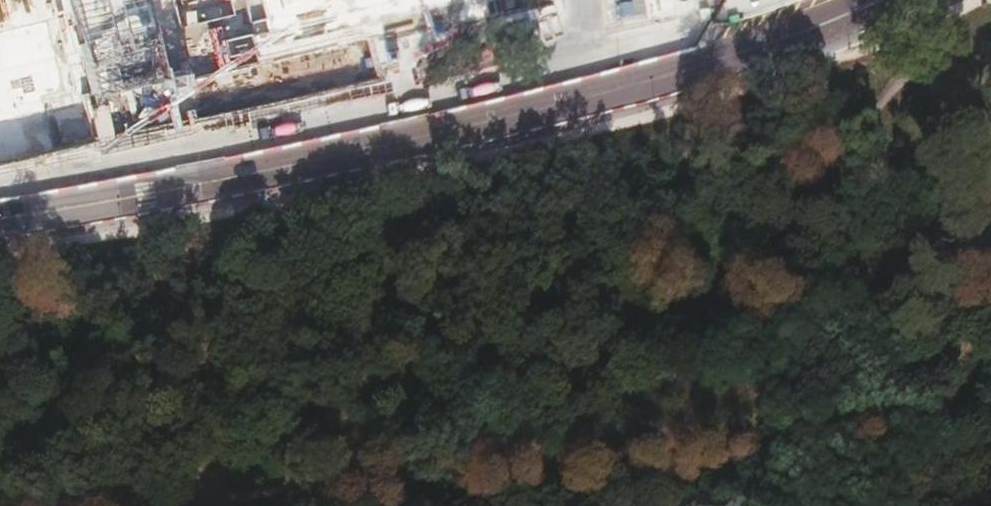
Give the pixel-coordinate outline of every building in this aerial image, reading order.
[(50,105),(91,94),(478,0),(0,0),(0,117),(50,105)] [(170,126),(161,87),(93,102),(91,94),(50,105),(53,114),(26,121),(36,157),(170,126)]
